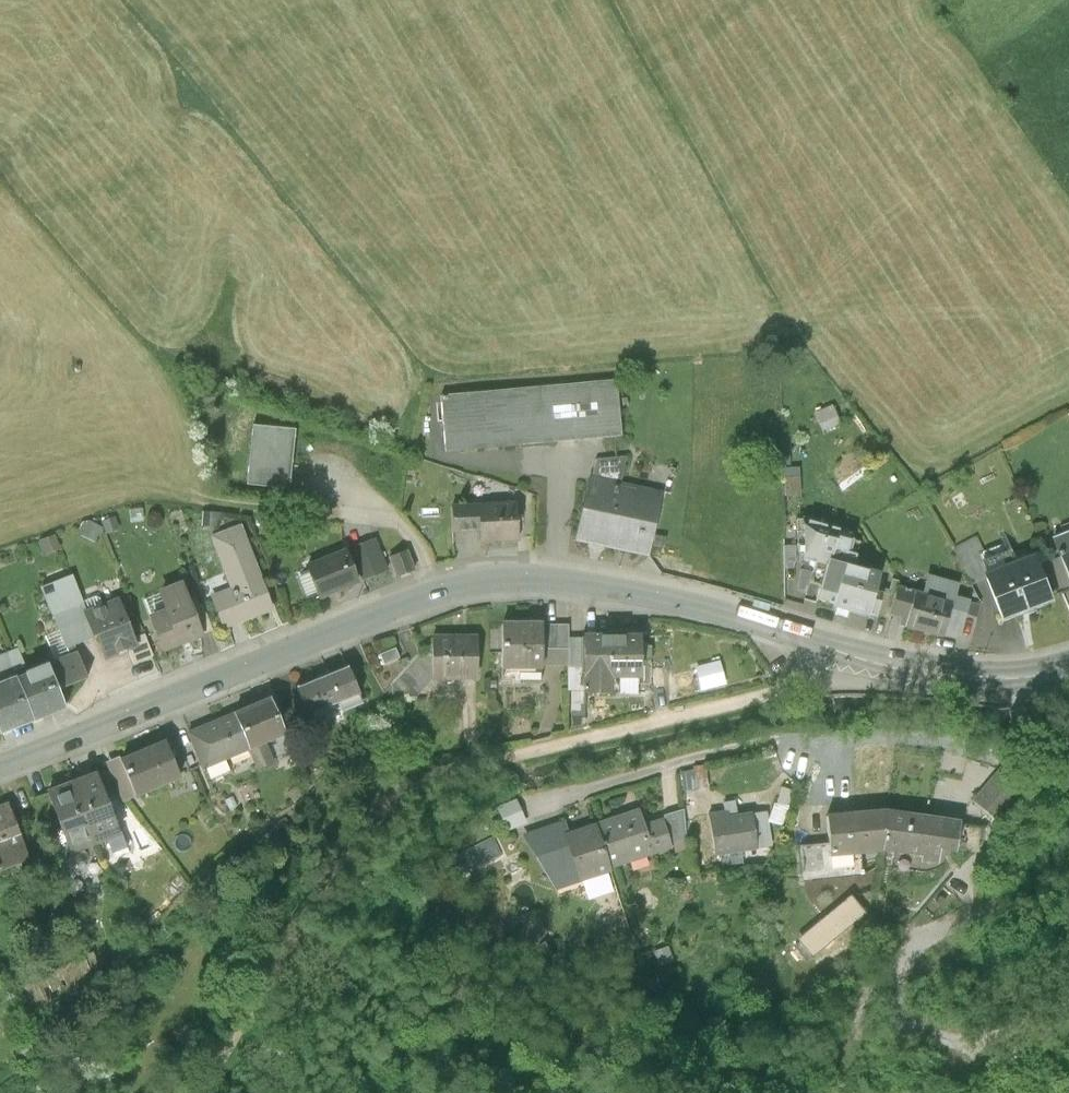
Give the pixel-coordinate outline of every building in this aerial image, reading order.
[(617,381),(617,384),(632,382),(630,367),(616,368),(617,381)] [(617,381),(441,396),(446,451),(622,436),(617,384),(617,381)] [(832,406),(816,413),(823,429),(839,422),(832,406)] [(300,428),(260,423),(252,486),(292,491),(300,428)] [(421,455),(424,442),(415,440),(413,454),(421,455)] [(600,458),(596,478),(622,484),(628,456),(600,458)] [(622,484),(596,478),(583,535),(651,551),(664,494),(622,484)] [(800,496),(799,478),(783,479),(784,497),(800,496)] [(517,504),(455,509),(457,534),(483,532),(483,543),(519,540),(517,504)] [(851,523),(804,517),(800,549),(847,555),(851,523)] [(276,613),(244,520),(201,534),(232,628),(276,613)] [(1053,538),(1061,557),(1068,578),(1068,532),(1053,538)] [(346,547),(365,592),(392,581),(372,535),(346,547)] [(358,578),(347,550),(308,566),(319,594),(358,578)] [(408,551),(391,558),(398,573),(414,567),(408,551)] [(1034,557),(984,576),(1002,621),(1051,601),(1034,557)] [(1057,594),(1068,589),(1068,578),(1061,557),(1045,563),(1057,594)] [(892,575),(835,561),(825,601),(881,615),(892,575)] [(970,596),(917,583),(908,617),(961,630),(970,596)] [(181,589),(151,599),(167,645),(197,636),(181,589)] [(143,658),(124,600),(90,611),(109,669),(143,658)] [(542,622),(503,622),(503,665),(543,664),(542,622)] [(543,664),(570,664),(570,634),(570,622),(542,622),(543,664)] [(570,665),(585,665),(585,634),(570,634),(570,664),(570,665)] [(640,634),(585,634),(585,665),(585,667),(589,667),(590,691),(612,691),(612,675),(640,675),(640,634)] [(477,638),(434,638),(434,678),(477,678),(477,638)] [(727,680),(722,661),(700,667),(705,686),(727,680)] [(51,665),(14,677),(31,720),(66,709),(51,665)] [(365,703),(349,666),(297,688),(309,715),(338,703),(342,712),(365,703)] [(14,677),(0,682),(0,731),(31,720),(14,677)] [(263,704),(230,717),(241,747),(275,734),(263,704)] [(208,760),(241,747),(230,717),(197,729),(208,760)] [(185,772),(167,739),(124,762),(142,795),(185,772)] [(678,768),(679,783),(701,782),(700,767),(678,768)] [(95,773),(69,784),(90,835),(117,824),(95,773)] [(64,846),(90,835),(69,784),(43,795),(64,846)] [(8,808),(0,812),(0,846),(21,836),(8,808)] [(684,809),(661,816),(670,845),(673,853),(688,848),(684,809)] [(638,810),(595,824),(609,865),(651,851),(642,823),(638,810)] [(861,850),(887,848),(885,811),(829,814),(831,845),(832,852),(861,850)] [(950,823),(885,811),(887,848),(941,860),(950,823)] [(727,812),(711,814),(715,834),(717,852),(754,846),(749,812),(727,816),(727,812)] [(754,846),(771,845),(765,812),(749,812),(754,846)] [(661,816),(642,823),(651,851),(670,845),(661,816)] [(581,882),(578,875),(565,834),(561,824),(524,836),(558,889),(581,882)] [(578,875),(609,865),(595,824),(565,834),(578,875)] [(704,867),(719,864),(717,852),(715,834),(699,837),(704,867)] [(864,874),(861,850),(832,852),(831,845),(802,847),(805,880),(864,874)] [(849,893),(796,938),(812,957),(865,912),(849,893)]
